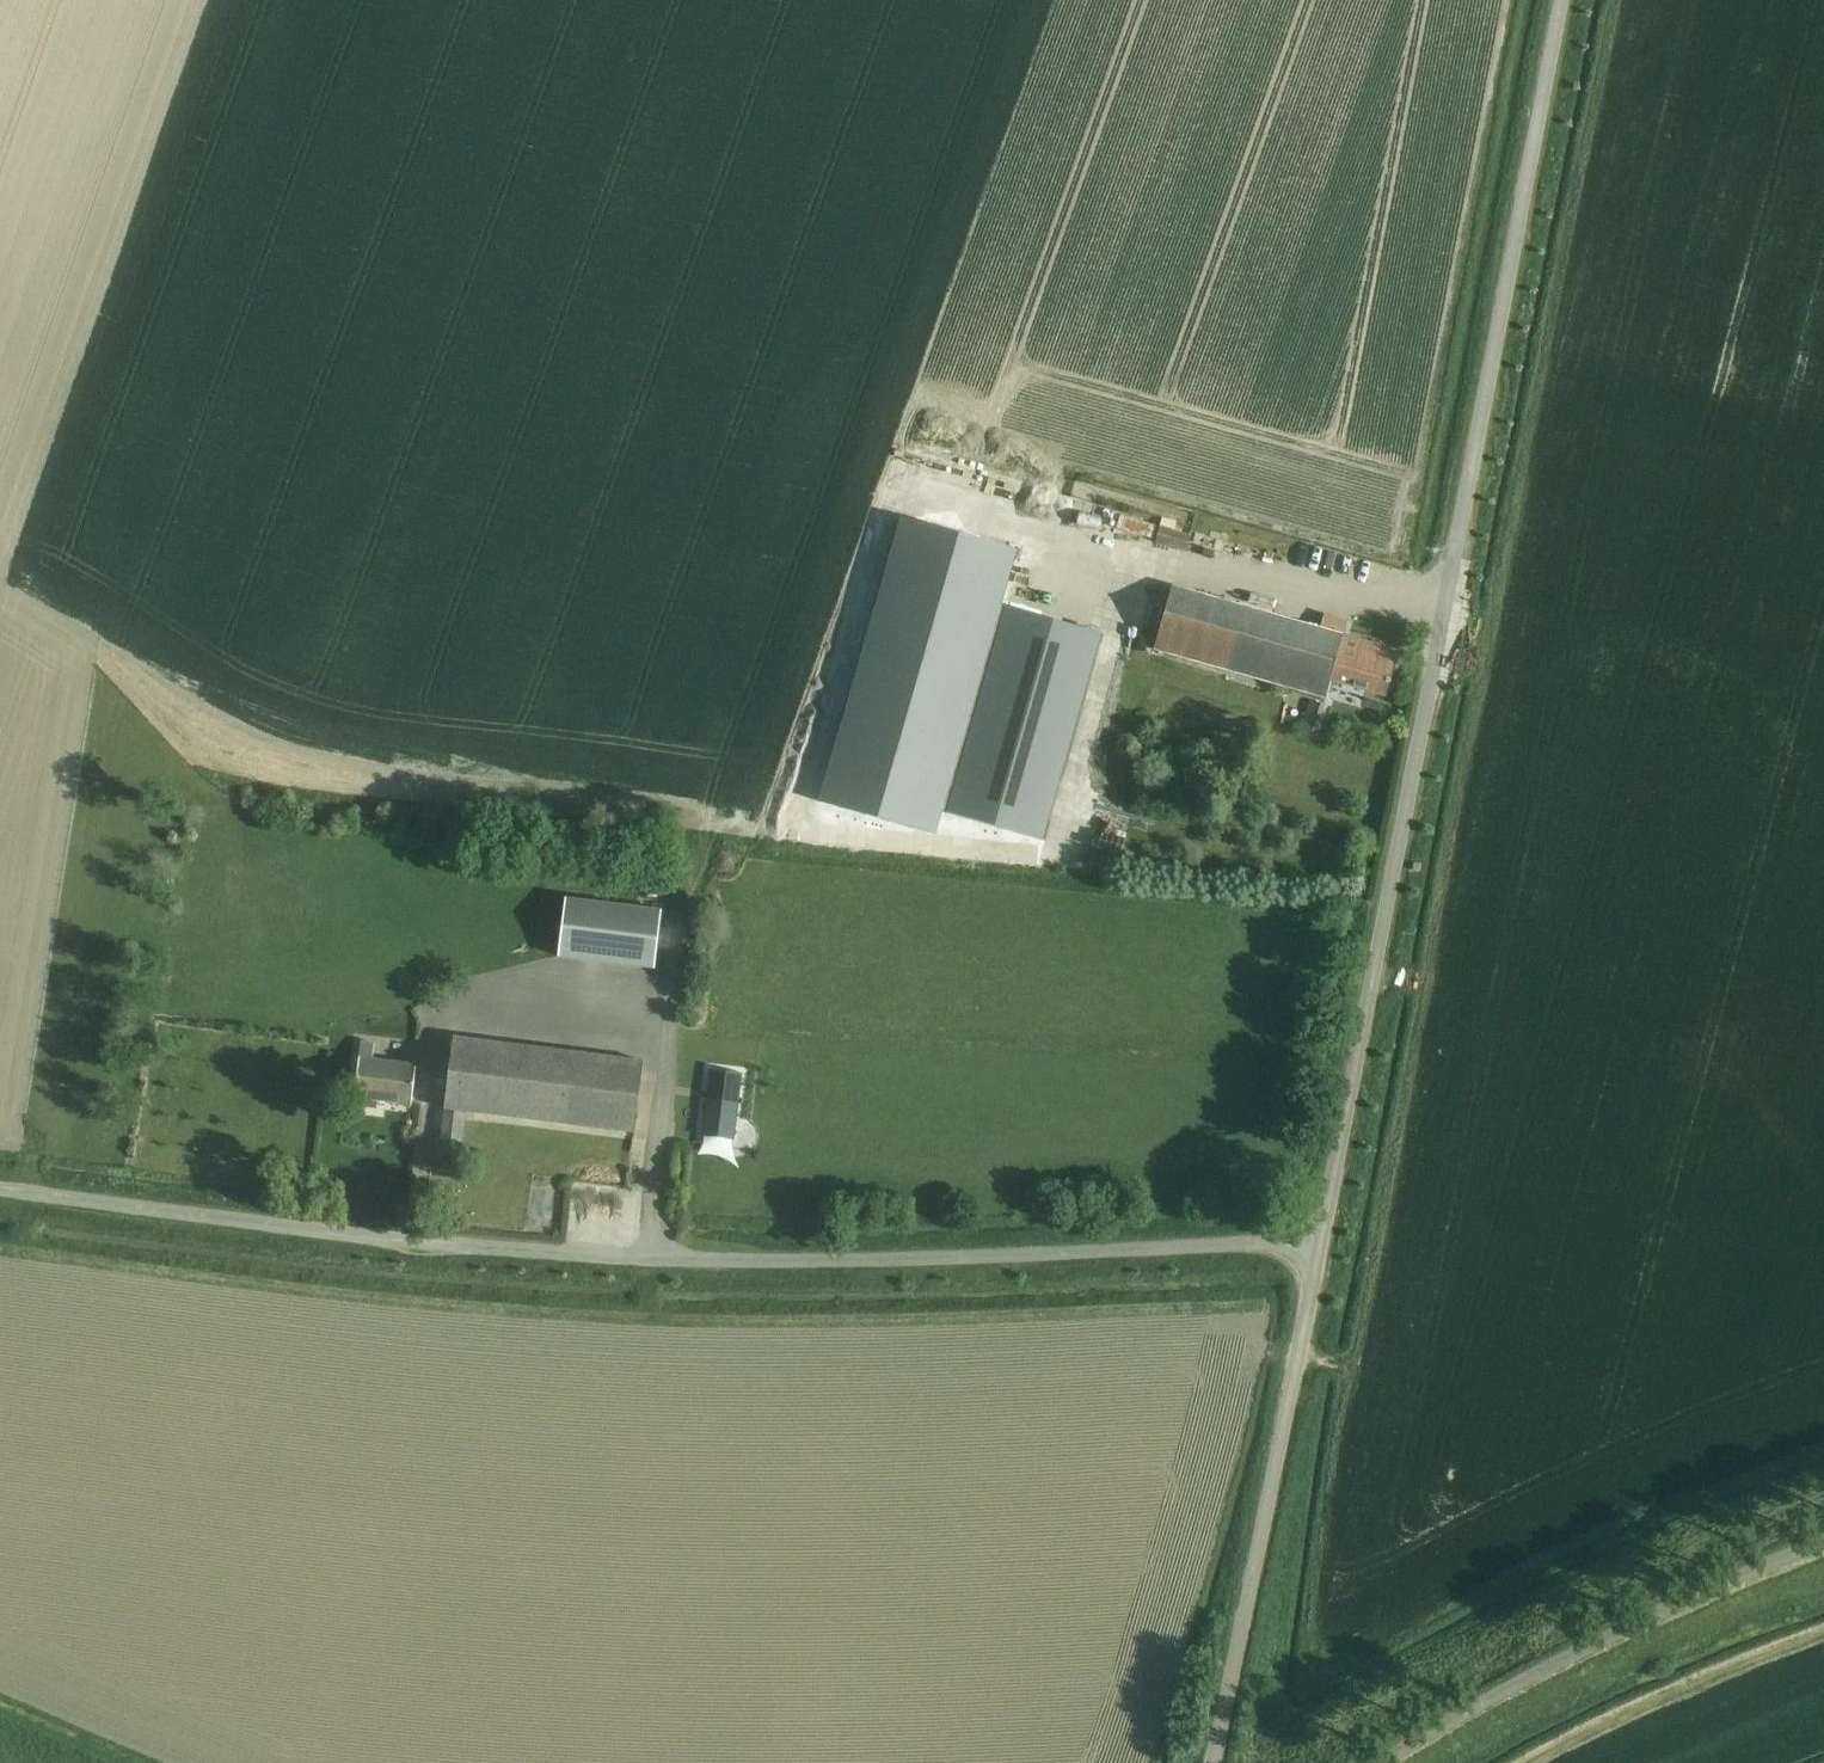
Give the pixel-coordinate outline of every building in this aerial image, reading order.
[(899,526),(837,742),(952,774),(1013,558),(899,526)] [(1189,536),(1160,528),(1156,543),(1184,551),(1189,536)] [(1385,695),(1398,651),(1172,587),(1154,650),(1326,700),(1332,680),(1385,695)] [(1070,623),(1087,626),(1092,594),(1075,591),(1070,623)] [(1347,615),(1371,617),(1372,604),(1348,603),(1347,615)] [(1005,607),(946,813),(1042,841),(1101,634),(1005,607)] [(1318,735),(1326,704),(1307,698),(1298,730),(1318,735)] [(661,911),(565,898),(558,957),(654,969),(661,911)] [(451,1038),(441,1108),(435,1165),(452,1167),(459,1110),(632,1130),(640,1061),(451,1038)] [(407,1104),(412,1066),(370,1061),(372,1042),(358,1040),(351,1096),(355,1096),(354,1105),(374,1108),(375,1100),(407,1104)] [(742,1073),(709,1069),(701,1136),(703,1136),(703,1132),(733,1135),(732,1140),(734,1140),(742,1073)]
